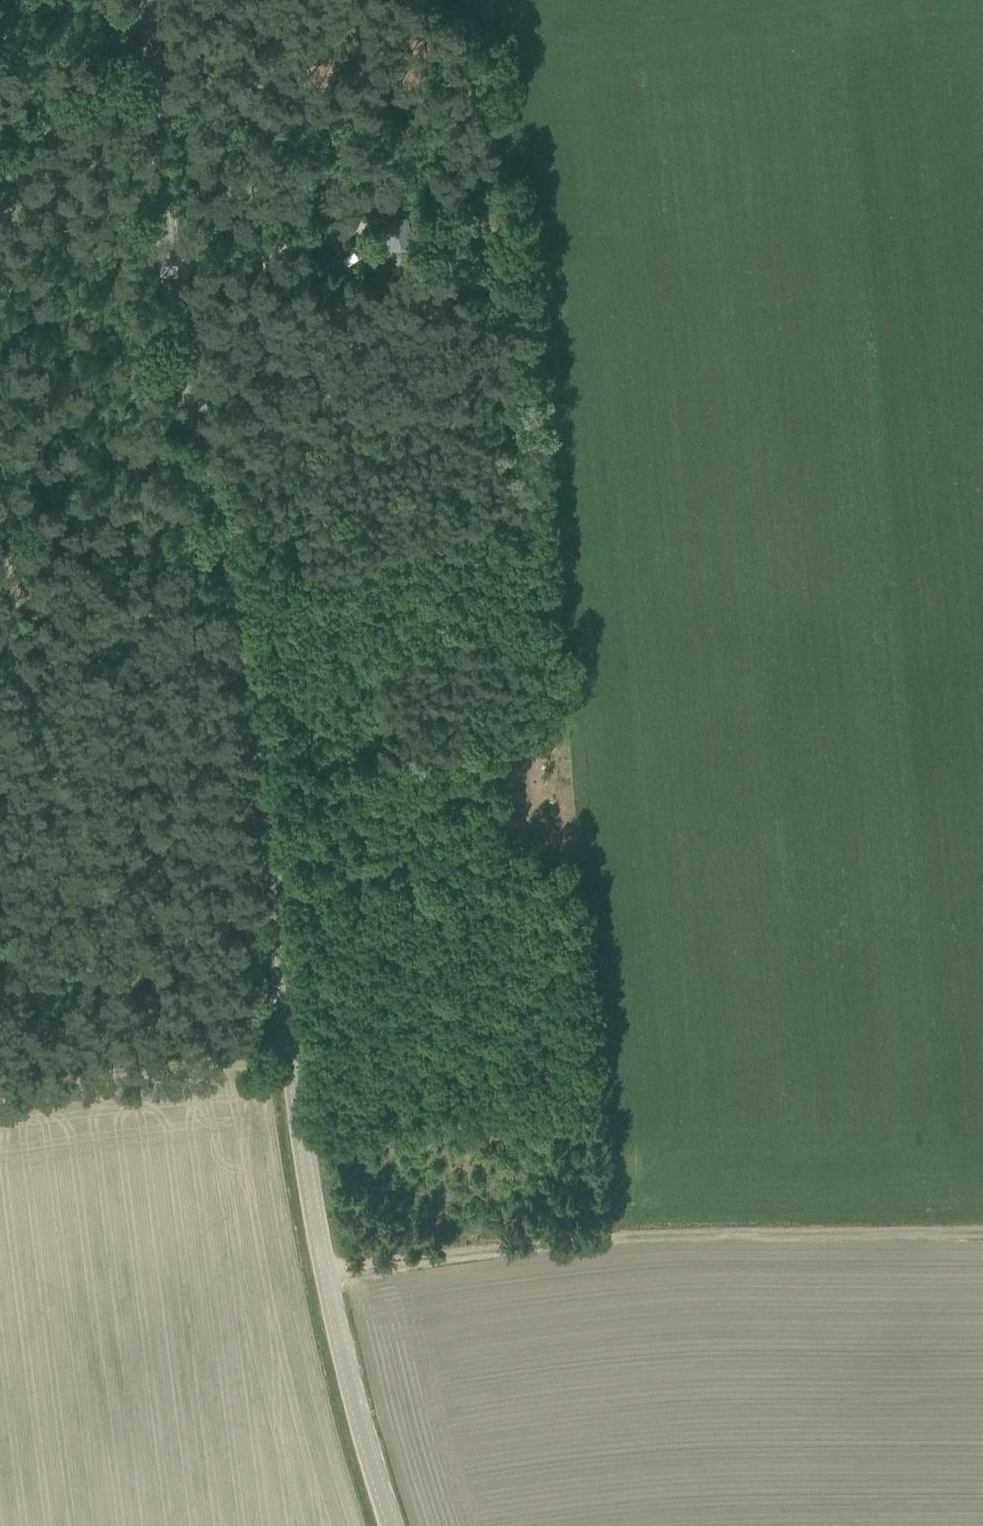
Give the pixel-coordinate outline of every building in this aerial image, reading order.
[(482,189),(480,197),(495,201),(497,193),(482,189)] [(381,223),(389,254),(415,248),(407,217),(381,223)]
